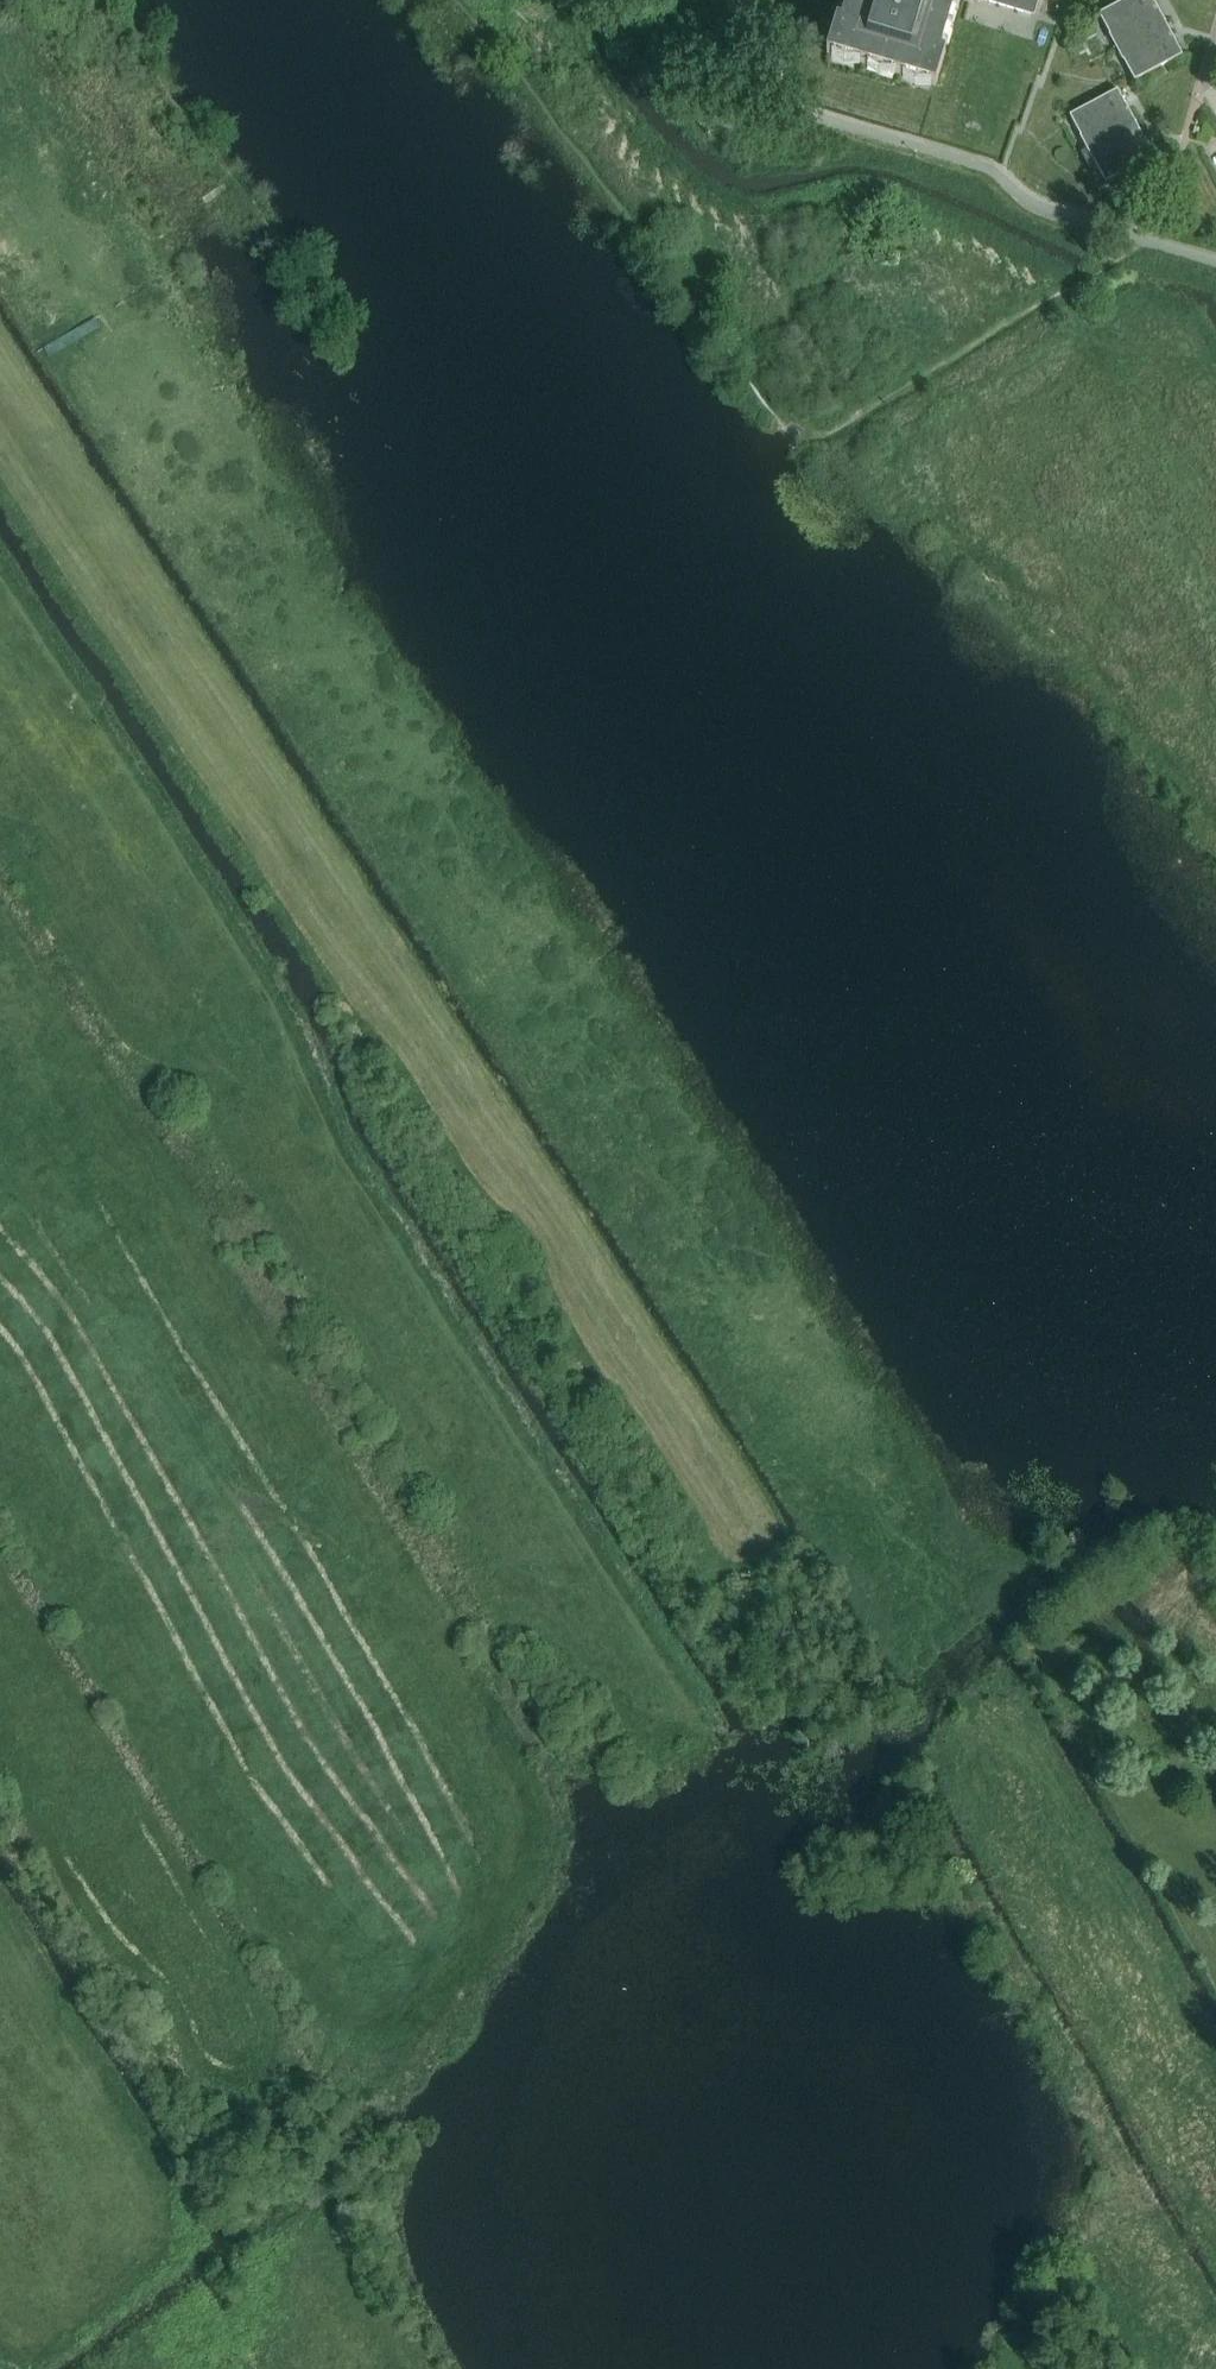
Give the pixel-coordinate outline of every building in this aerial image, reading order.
[(843,22),(836,20),(826,55),(936,87),(946,54),(941,53),(956,0),(849,0),(843,22)] [(1033,16),(1038,0),(978,0),(1033,16)] [(1152,0),(1120,0),(1097,12),(1134,80),(1181,55),(1152,0)] [(1094,163),(1105,183),(1153,157),(1117,90),(1068,116),(1087,150),(1081,152),(1089,166),(1094,163)]
